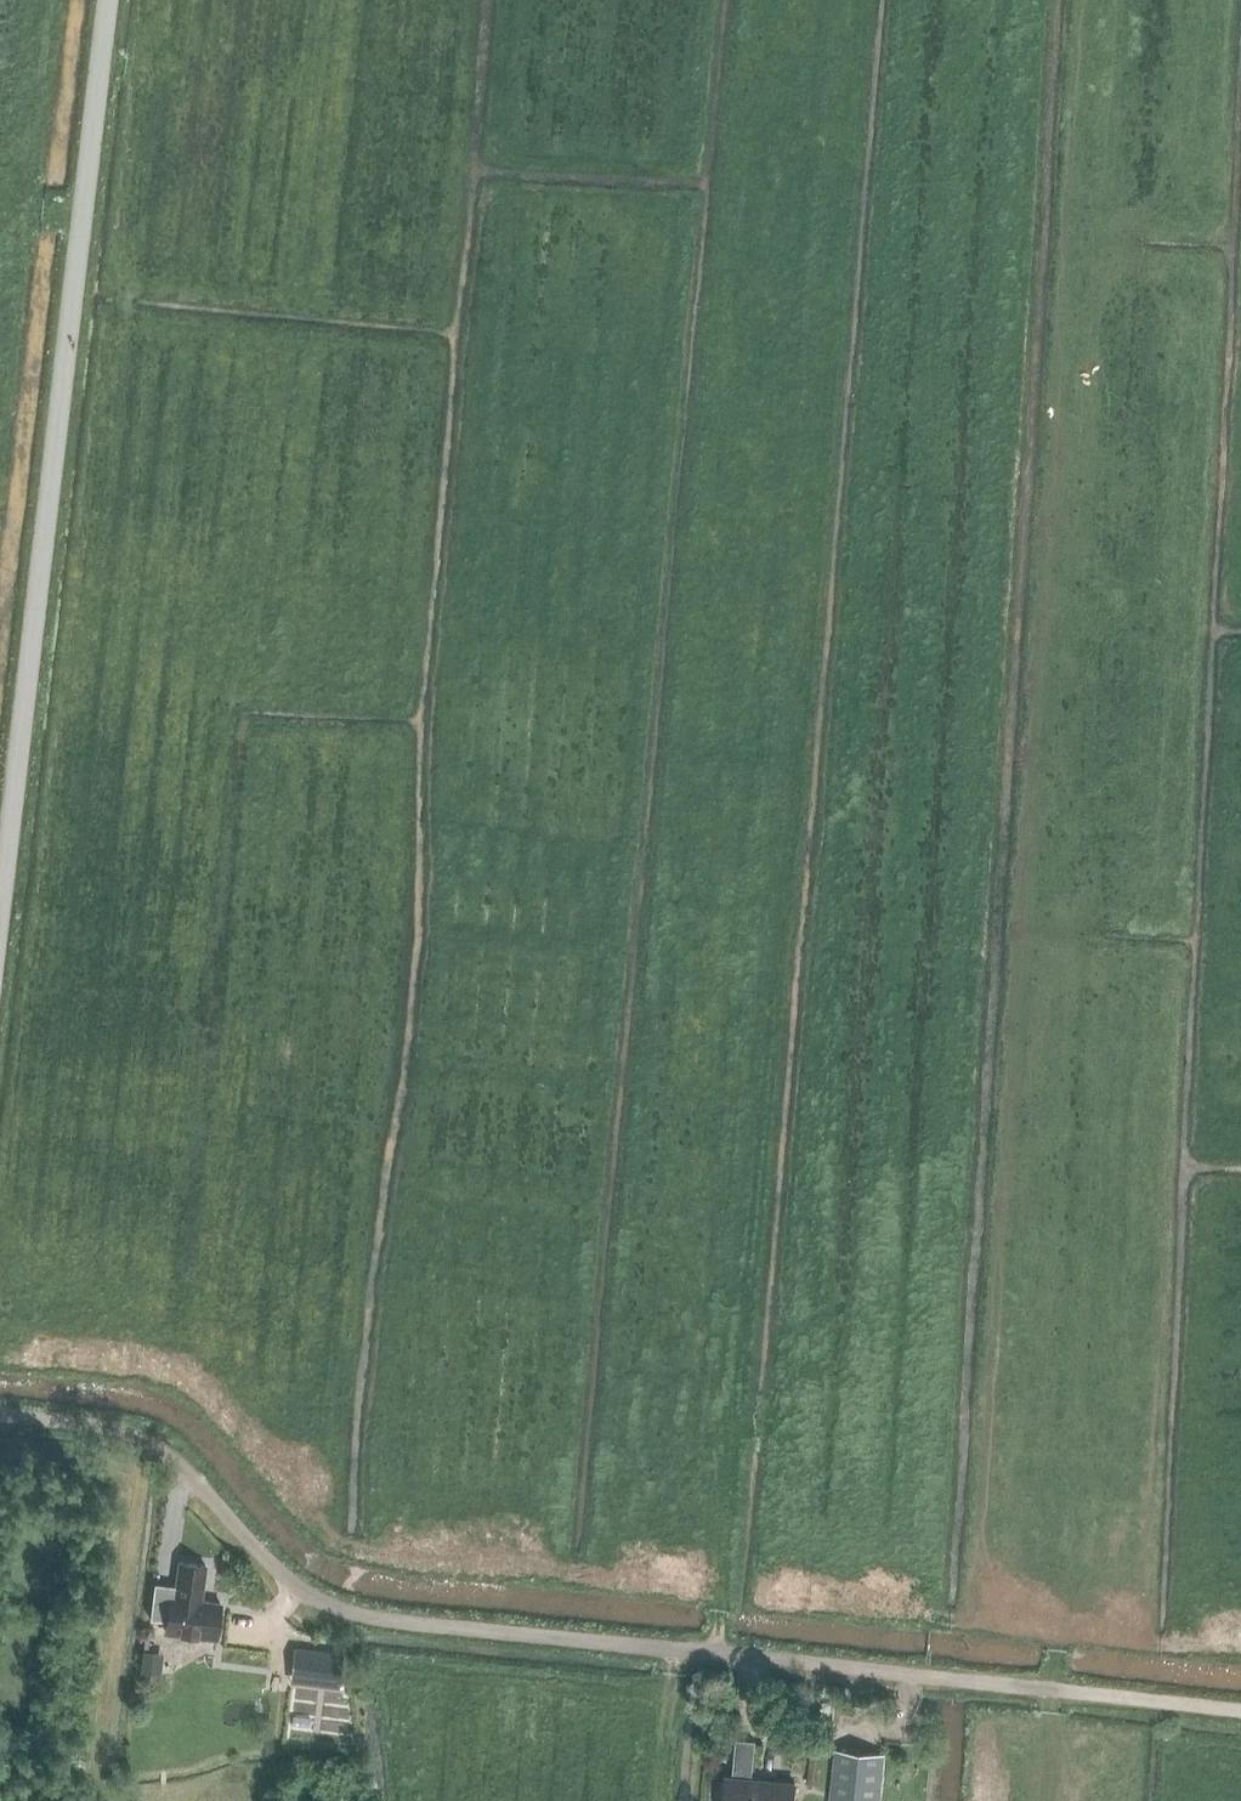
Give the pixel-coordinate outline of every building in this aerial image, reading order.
[(221,1604),(201,1601),(205,1566),(178,1563),(174,1598),(170,1597),(165,1633),(196,1636),(196,1639),(217,1641),(221,1604)] [(143,1668),(163,1671),(166,1649),(146,1647),(143,1668)] [(294,1658),(291,1686),(341,1692),(345,1662),(311,1658),(311,1660),(294,1658)] [(750,1779),(754,1742),(736,1740),(733,1777),(725,1776),(723,1800),(793,1800),(795,1783),(750,1779)] [(883,1754),(835,1749),(829,1800),(879,1800),(883,1754)]
